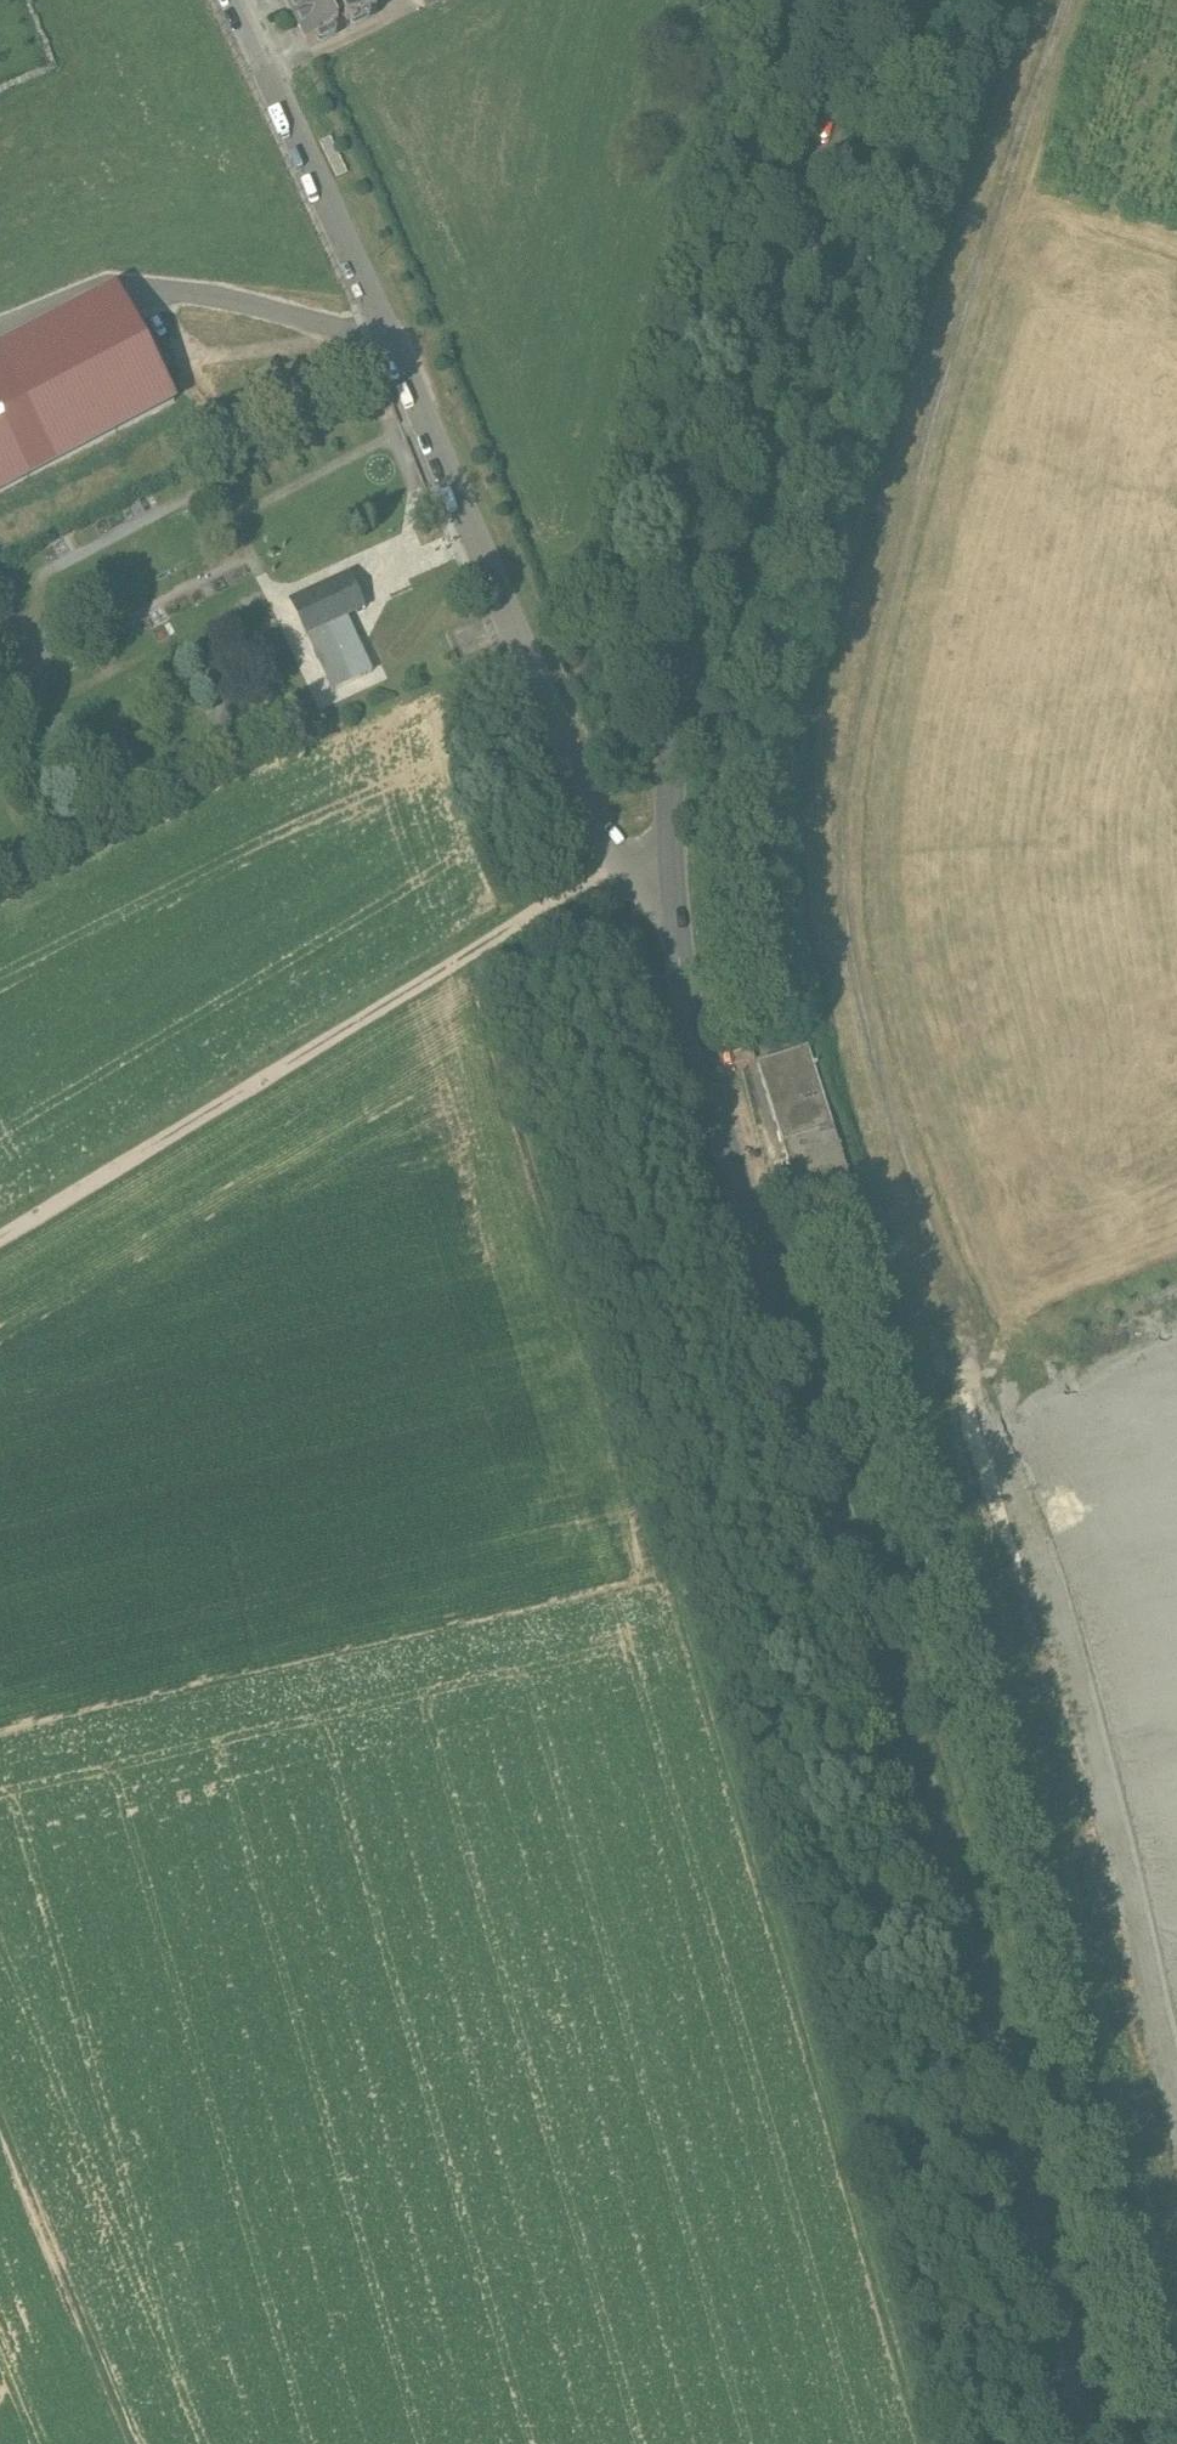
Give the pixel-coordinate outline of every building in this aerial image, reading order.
[(307,45),(336,30),(332,22),(341,17),(345,25),(376,10),(371,0),(283,0),(307,45)] [(174,404),(129,317),(0,384),(0,495),(174,404)] [(290,605),(304,639),(349,619),(366,612),(352,579),(290,605)] [(373,673),(349,619),(304,639),(329,693),(373,673)] [(833,1131),(783,1147),(802,1209),(853,1193),(833,1131)]
